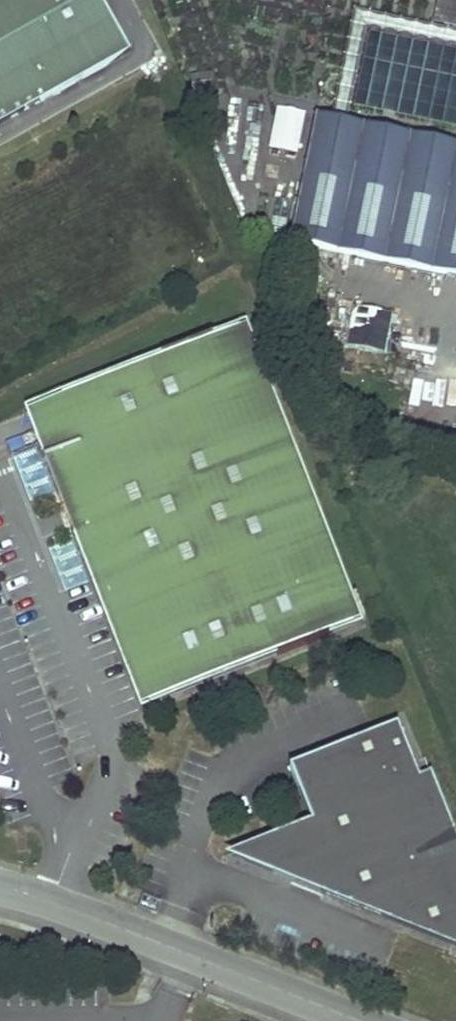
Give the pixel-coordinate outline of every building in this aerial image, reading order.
[(133,53),(103,0),(0,0),(0,126),(133,53)] [(272,110),(268,153),(299,155),(302,112),(272,110)] [(292,246),(455,281),(455,144),(320,114),(309,168),(292,246)] [(382,360),(395,320),(348,305),(335,346),(382,360)] [(366,621),(252,326),(244,329),(358,624),(366,621)] [(358,624),(244,329),(67,398),(86,445),(48,459),(62,496),(72,493),(86,528),(76,532),(79,539),(88,535),(154,704),(358,624)] [(401,447),(451,455),(455,422),(455,404),(409,396),(401,447)] [(86,445),(67,398),(30,412),(48,459),(86,445)] [(86,528),(72,493),(62,496),(76,532),(86,528)] [(88,535),(79,539),(146,707),(154,704),(88,535)] [(275,838),(302,870),(328,885),(325,895),(455,946),(455,828),(435,775),(423,779),(401,725),(292,768),(314,823),(275,838)] [(275,838),(228,857),(325,895),(328,885),(302,870),(275,838)]
